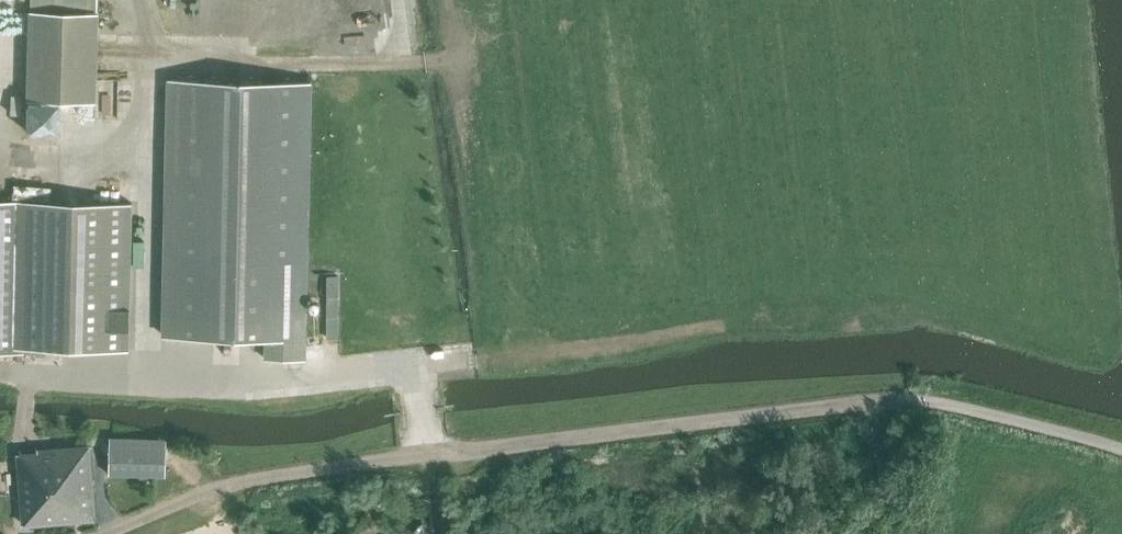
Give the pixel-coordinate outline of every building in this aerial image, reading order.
[(28,99),(96,102),(99,12),(31,10),(28,99)] [(98,116),(121,116),(122,78),(99,77),(98,116)] [(171,78),(166,335),(267,337),(266,357),(303,357),(309,81),(171,78)] [(130,296),(132,202),(0,200),(0,352),(24,352),(24,348),(129,350),(130,296)] [(340,298),(328,298),(328,337),(341,337),(340,298)] [(111,443),(109,489),(165,490),(166,470),(191,470),(191,448),(167,446),(167,445),(111,443)] [(23,524),(75,520),(94,518),(95,517),(90,446),(38,451),(18,453),(23,524)]
